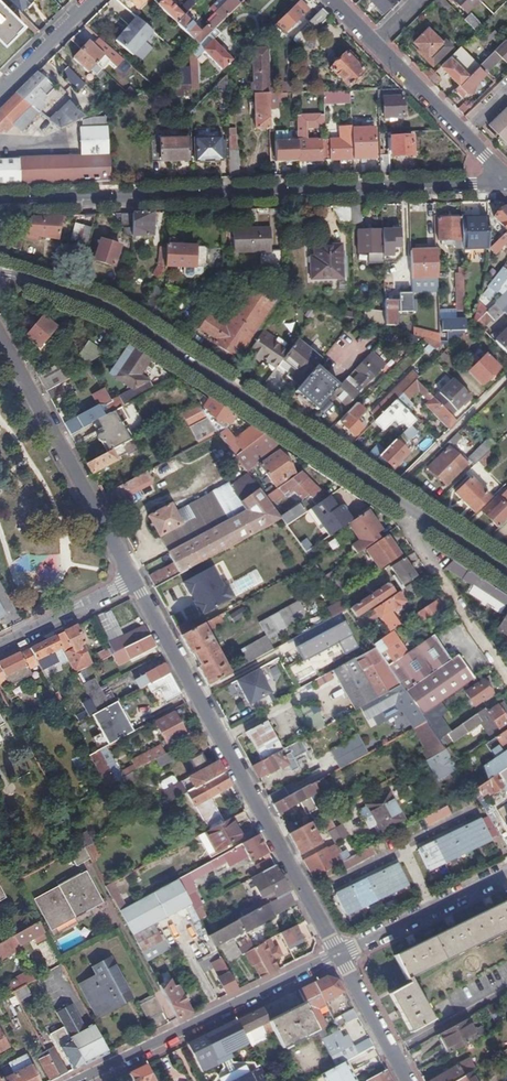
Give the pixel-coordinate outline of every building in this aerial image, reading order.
[(13,5),(17,9),(20,12),(32,0),(9,0),(13,5)] [(138,9),(147,0),(129,0),(138,9)] [(169,0),(156,0),(155,1),(178,24),(185,16),(197,5),(192,0),(189,0),(179,10),(169,0)] [(190,37),(199,45),(209,36),(241,4),(237,0),(230,0),(215,14),(218,16),(201,32),(195,26),(192,23),(185,16),(178,24),(190,37)] [(384,12),(394,2),(392,0),(372,0),(384,12)] [(445,0),(435,0),(434,1),(445,12),(451,6),(445,0)] [(468,14),(482,0),(454,0),(468,14)] [(13,5),(8,9),(0,1),(0,41),(4,45),(17,33),(16,32),(24,25),(12,14),(17,9),(13,5)] [(308,8),(302,2),(277,25),(283,32),(308,8)] [(330,17),(323,10),(308,25),(316,32),(330,17)] [(154,33),(140,21),(134,28),(131,25),(117,41),(134,57),(154,33)] [(421,48),(436,63),(453,46),(446,39),(443,41),(429,28),(415,42),(421,48)] [(298,33),(290,39),(296,47),(304,42),(298,33)] [(232,60),(209,36),(199,45),(190,54),(191,68),(191,85),(198,84),(197,57),(204,51),(223,70),(232,60)] [(99,38),(93,44),(96,48),(103,41),(99,38)] [(91,42),(82,51),(98,65),(102,69),(103,70),(110,62),(117,69),(125,61),(103,41),(96,48),(93,44),(91,42)] [(253,95),(256,95),(270,94),(273,94),(273,87),(271,86),(270,49),(268,49),(268,46),(260,46),(260,49),(255,49),(255,83),(253,83),(253,95)] [(442,67),(460,85),(470,76),(456,62),(466,51),(462,47),(442,67)] [(479,66),(486,73),(505,54),(499,47),(479,66)] [(418,50),(433,66),(436,63),(421,48),(418,50)] [(98,65),(82,51),(75,60),(89,74),(98,65)] [(358,60),(349,52),(347,54),(346,54),(332,69),(350,87),(353,84),(355,86),(356,85),(354,83),(365,72),(355,63),(358,60)] [(425,74),(429,79),(438,71),(433,66),(425,74)] [(462,97),(486,73),(479,66),(470,76),(460,85),(455,90),(462,97)] [(81,78),(70,67),(62,75),(73,86),(81,78)] [(179,68),(180,86),(186,85),(191,85),(191,68),(179,68)] [(17,93),(41,113),(44,108),(40,104),(43,101),(47,95),(41,89),(48,81),(39,72),(17,93)] [(228,99),(227,77),(219,84),(220,99),(228,99)] [(411,98),(403,90),(379,91),(379,102),(385,102),(385,119),(380,119),(381,133),(391,133),(390,118),(405,118),(404,99),(411,98)] [(352,102),(351,92),(324,93),(325,103),(352,102)] [(0,110),(0,132),(1,130),(2,130),(4,128),(3,127),(10,120),(22,133),(41,113),(17,93),(0,110)] [(288,93),(280,94),(273,94),(270,94),(270,108),(280,108),(280,102),(289,101),(288,93)] [(257,129),(271,128),(270,108),(270,94),(256,95),(257,129)] [(44,108),(41,113),(52,122),(56,116),(58,114),(43,101),(40,104),(44,108)] [(192,111),(200,103),(192,101),(192,111)] [(466,117),(470,120),(484,106),(480,102),(466,117)] [(459,109),(463,114),(469,108),(465,103),(459,109)] [(490,125),(506,143),(506,108),(490,125)] [(56,116),(52,122),(61,130),(79,121),(72,114),(63,122),(56,116)] [(83,158),(111,157),(110,127),(83,128),(83,158)] [(327,160),(354,159),(353,136),(353,128),(341,128),(341,140),(326,140),(327,160)] [(277,132),(277,142),(289,141),(289,132),(277,132)] [(231,178),(240,178),(239,161),(237,136),(230,136),(230,155),(231,178)] [(353,136),(354,159),(377,158),(376,138),(358,139),(358,136),(353,136)] [(414,137),(392,137),(393,156),(414,156),(414,137)] [(222,138),(196,139),(197,162),(223,161),(222,138)] [(189,139),(153,140),(154,162),(190,161),(189,139)] [(300,175),(309,175),(308,161),(327,160),(326,140),(299,141),(300,161),(300,175)] [(277,162),(300,161),(299,141),(289,141),(277,142),(277,162)] [(382,172),(390,172),(389,156),(381,156),(382,172)] [(16,185),(112,182),(111,157),(83,158),(82,158),(0,160),(0,186),(16,185)] [(352,207),(353,224),(353,226),(362,226),(361,206),(352,207)] [(352,207),(333,207),(333,213),(340,225),(353,224),(352,207)] [(505,208),(494,219),(506,232),(506,210),(505,208)] [(134,214),(134,237),(134,243),(139,243),(139,240),(143,240),(143,237),(154,237),(155,213),(149,214),(134,214)] [(134,214),(123,215),(123,230),(125,230),(125,237),(134,237),(134,214)] [(65,222),(65,217),(31,218),(29,226),(26,236),(24,240),(37,243),(38,238),(58,241),(61,221),(65,222)] [(462,220),(462,219),(439,219),(440,241),(457,241),(457,250),(463,250),(463,249),(462,220)] [(489,219),(462,220),(463,249),(490,249),(489,219)] [(87,245),(92,229),(76,224),(71,241),(87,245)] [(272,229),(235,231),(236,254),(273,253),(272,229)] [(384,254),(383,231),(359,232),(359,254),(384,254)] [(401,231),(383,231),(384,254),(384,257),(395,256),(395,248),(402,248),(401,231)] [(21,251),(24,240),(26,236),(17,233),(15,234),(11,245),(12,248),(21,251)] [(490,249),(494,252),(506,240),(506,233),(490,249)] [(121,247),(102,241),(95,261),(114,267),(121,247)] [(196,247),(168,246),(168,248),(168,268),(196,269),(196,272),(199,273),(200,268),(205,268),(207,265),(207,251),(204,247),(196,247)] [(343,246),(318,247),(319,280),(344,279),(343,246)] [(168,268),(168,248),(161,248),(161,267),(152,279),(159,283),(168,268)] [(436,251),(412,252),(413,280),(437,279),(437,251),(436,251)] [(504,270),(484,293),(492,300),(499,291),(502,288),(506,292),(506,273),(504,270)] [(284,301),(284,291),(273,291),(272,297),(261,294),(263,292),(253,286),(226,327),(210,316),(201,330),(217,340),(215,344),(238,359),(277,299),(283,301),(284,301)] [(397,301),(386,302),(386,315),(386,326),(398,326),(397,313),(414,313),(413,293),(397,294),(397,301)] [(277,299),(238,359),(243,363),(250,353),(264,331),(283,301),(277,299)] [(480,303),(473,324),(474,324),(476,323),(488,312),(480,303)] [(484,331),(503,313),(495,305),(488,312),(476,323),(484,331)] [(385,327),(386,326),(386,315),(368,314),(367,321),(385,327)] [(57,327),(43,316),(26,337),(39,348),(37,350),(40,352),(45,347),(42,344),(44,342),(49,346),(56,337),(52,333),(57,327)] [(443,332),(466,332),(466,321),(443,322),(443,332)] [(413,326),(410,338),(438,345),(441,333),(413,326)] [(506,354),(506,330),(495,342),(506,354)] [(262,358),(276,368),(277,366),(288,352),(272,341),(274,338),(264,331),(250,353),(260,360),(262,358)] [(106,352),(116,337),(110,333),(100,348),(89,341),(79,357),(88,363),(106,352)] [(286,376),(299,387),(316,367),(322,359),(297,340),(288,352),(277,366),(287,374),(286,376)] [(426,343),(424,344),(437,355),(444,348),(439,347),(426,343)] [(123,406),(155,389),(149,379),(148,380),(140,374),(150,359),(130,346),(112,374),(129,385),(127,389),(129,391),(111,400),(112,402),(106,405),(110,414),(123,406)] [(339,387),(333,394),(346,407),(385,367),(371,353),(356,370),(359,374),(353,381),(349,377),(339,387)] [(500,369),(486,355),(469,373),(482,387),(500,369)] [(62,383),(71,378),(63,362),(38,376),(47,392),(62,383)] [(295,392),(317,412),(333,394),(339,387),(316,367),(299,387),(295,392)] [(378,420),(397,400),(417,381),(420,378),(412,370),(380,403),(381,405),(373,414),(378,420)] [(423,375),(420,378),(417,381),(423,388),(429,382),(427,381),(427,379),(423,375)] [(393,382),(388,376),(378,387),(383,392),(393,382)] [(451,416),(470,397),(454,380),(434,399),(451,416)] [(450,431),(457,422),(451,416),(434,399),(423,388),(417,381),(397,400),(411,414),(412,412),(408,408),(412,403),(410,401),(419,392),(429,403),(426,406),(450,431)] [(65,391),(62,383),(47,392),(51,399),(65,391)] [(94,422),(110,414),(106,405),(112,402),(111,400),(105,389),(94,395),(99,406),(65,424),(71,435),(94,422)] [(236,456),(264,434),(252,427),(234,440),(227,430),(236,416),(210,399),(204,408),(211,413),(210,415),(216,420),(215,422),(226,430),(223,431),(221,429),(217,431),(219,433),(236,456)] [(411,427),(417,421),(411,414),(397,400),(378,420),(350,447),(356,451),(381,421),(387,427),(394,421),(391,419),(396,415),(398,417),(409,429),(411,427)] [(330,433),(335,437),(344,428),(354,437),(362,429),(363,430),(367,425),(363,422),(360,418),(365,412),(357,404),(330,433)] [(200,405),(181,412),(186,425),(204,418),(200,405)] [(122,446),(134,439),(127,427),(129,426),(127,421),(130,419),(123,406),(110,414),(94,422),(99,431),(101,430),(103,433),(101,434),(99,436),(99,438),(100,440),(101,442),(102,442),(105,442),(110,452),(122,446)] [(198,442),(217,431),(208,417),(190,427),(198,442)] [(402,436),(381,457),(393,470),(408,455),(403,449),(418,434),(411,427),(409,429),(402,436)] [(367,458),(374,463),(381,457),(402,436),(398,431),(393,435),(392,434),(367,458)] [(458,433),(448,443),(452,447),(462,437),(458,433)] [(272,445),(275,442),(264,434),(236,456),(244,468),(259,456),(264,463),(261,465),(275,486),(294,473),(280,452),(277,453),(272,445)] [(468,460),(475,466),(478,463),(490,452),(496,445),(489,438),(468,460)] [(126,453),(122,446),(110,452),(87,464),(93,475),(117,460),(116,458),(126,453)] [(449,448),(428,469),(447,486),(467,464),(449,448)] [(490,452),(478,463),(485,469),(495,458),(490,452)] [(152,468),(165,494),(197,477),(188,459),(168,469),(164,462),(152,468)] [(104,495),(111,507),(120,502),(122,506),(132,500),(129,495),(152,483),(146,472),(104,495)] [(286,526),(303,514),(306,512),(327,497),(300,472),(294,477),(270,495),(275,501),(289,491),(291,493),(294,490),(304,499),(306,497),(310,500),(288,516),(281,506),(279,508),(277,506),(274,508),(281,519),(284,523),(286,526)] [(457,493),(477,514),(492,499),(472,479),(457,493)] [(274,508),(264,496),(260,489),(242,502),(248,511),(169,554),(174,564),(149,577),(155,588),(224,551),(278,521),(281,519),(274,508)] [(334,527),(346,517),(349,516),(332,494),(327,497),(306,512),(309,517),(315,513),(318,513),(321,511),(324,516),(320,519),(325,526),(329,522),(334,527)] [(500,529),(506,522),(506,496),(501,501),(499,500),(485,514),(500,529)] [(350,523),(372,506),(366,502),(349,516),(346,517),(350,523)] [(182,525),(171,504),(148,517),(159,537),(182,525)] [(358,554),(380,539),(376,534),(382,530),(369,511),(353,522),(364,538),(353,546),(358,554)] [(312,548),(323,540),(306,519),(303,514),(286,526),(306,553),(312,548)] [(401,554),(389,536),(368,551),(380,569),(401,554)] [(314,564),(316,566),(322,561),(312,548),(306,553),(314,564)] [(224,551),(155,588),(161,599),(198,580),(199,574),(198,571),(226,555),(224,551)] [(396,575),(404,586),(417,576),(405,559),(392,568),(396,575)] [(257,569),(229,582),(235,596),(263,583),(257,569)] [(506,604),(506,595),(490,584),(469,570),(464,578),(506,606),(506,604)] [(435,581),(429,572),(405,588),(411,596),(435,581)] [(403,590),(405,588),(404,586),(396,575),(394,577),(403,590)] [(395,593),(389,584),(351,610),(357,618),(395,593)] [(390,632),(401,625),(392,612),(395,609),(397,611),(398,611),(400,610),(401,608),(400,606),(405,602),(399,592),(365,615),(370,623),(380,617),(390,632)] [(443,608),(437,599),(412,618),(417,625),(422,622),(423,622),(429,618),(432,622),(437,618),(435,614),(443,608)] [(235,662),(238,668),(258,657),(274,649),(267,638),(289,627),(308,617),(299,601),(259,622),(267,637),(242,650),(245,656),(235,662)] [(347,609),(341,602),(329,609),(333,617),(347,609)] [(246,614),(242,608),(230,616),(234,622),(246,614)] [(105,612),(96,617),(104,634),(113,629),(105,612)] [(343,613),(293,640),(303,659),(339,641),(347,656),(361,648),(343,613)] [(222,614),(206,622),(208,626),(211,624),(213,628),(223,622),(221,618),(224,616),(222,614)] [(498,627),(506,633),(506,614),(498,627)] [(361,629),(370,623),(365,615),(356,621),(361,629)] [(190,620),(177,628),(181,636),(195,628),(190,620)] [(195,628),(181,636),(191,653),(192,653),(195,658),(200,667),(198,668),(208,685),(228,674),(201,625),(195,628)] [(72,628),(55,636),(61,647),(64,653),(69,661),(75,673),(86,667),(81,656),(84,654),(80,646),(82,645),(85,643),(77,626),(72,628)] [(114,654),(150,637),(144,626),(109,644),(111,648),(114,654)] [(366,636),(373,644),(378,641),(372,632),(366,636)] [(373,645),(375,648),(388,666),(408,653),(393,632),(373,645)] [(401,686),(405,692),(451,660),(434,635),(408,653),(388,666),(401,686)] [(42,643),(30,648),(36,659),(52,652),(61,647),(55,636),(42,643)] [(131,661),(156,647),(150,637),(114,654),(113,655),(119,667),(130,661),(131,661)] [(0,663),(0,684),(39,664),(36,659),(30,648),(12,658),(0,663)] [(375,648),(356,658),(378,698),(401,686),(388,666),(375,648)] [(100,660),(111,655),(109,650),(97,655),(100,660)] [(36,659),(39,664),(40,665),(55,658),(52,652),(36,659)] [(69,661),(64,653),(57,657),(62,665),(69,661)] [(86,653),(84,654),(81,656),(86,667),(92,665),(86,653)] [(422,716),(475,679),(458,655),(451,660),(405,692),(422,716)] [(356,658),(335,670),(356,710),(370,702),(378,698),(356,658)] [(141,689),(147,685),(170,673),(165,665),(137,680),(141,689)] [(243,678),(237,681),(250,705),(255,702),(258,707),(274,699),(258,670),(243,678)] [(313,680),(316,688),(333,680),(330,672),(313,680)] [(167,702),(181,693),(178,687),(170,673),(147,685),(152,694),(160,690),(167,702)] [(82,686),(87,695),(100,688),(95,679),(82,686)] [(494,693),(484,679),(466,692),(476,706),(494,693)] [(96,713),(116,702),(107,684),(100,688),(87,695),(89,700),(96,713)] [(378,698),(370,702),(379,715),(388,708),(384,701),(393,695),(408,717),(414,712),(419,719),(404,727),(406,733),(414,729),(426,722),(422,716),(405,692),(401,686),(378,698)] [(77,718),(79,722),(92,715),(96,713),(89,700),(82,704),(86,711),(82,714),(77,718)] [(497,700),(453,731),(457,736),(466,729),(468,732),(482,723),(490,736),(506,725),(506,709),(503,703),(500,705),(497,700)] [(109,746),(129,734),(118,715),(122,713),(116,702),(96,713),(92,715),(109,746)] [(326,726),(318,711),(313,714),(307,702),(297,707),(311,733),(326,726)] [(186,734),(175,713),(156,724),(167,744),(186,734)] [(256,750),(262,762),(280,752),(283,750),(267,721),(246,733),(252,744),(249,746),(252,752),(256,750)] [(426,722),(414,729),(427,748),(424,749),(430,758),(445,749),(439,741),(426,722)] [(499,774),(506,768),(506,750),(505,751),(502,747),(506,744),(506,731),(485,745),(495,759),(482,768),(488,781),(499,774)] [(358,733),(330,748),(341,768),(369,754),(358,733)] [(101,779),(105,786),(159,758),(161,757),(157,749),(118,769),(106,747),(89,756),(101,779)] [(445,749),(430,758),(426,760),(438,782),(458,769),(456,765),(445,749)] [(176,758),(172,750),(161,757),(159,758),(163,765),(176,758)] [(262,762),(252,767),(258,778),(268,773),(269,774),(276,770),(276,768),(279,767),(280,769),(287,766),(283,758),(280,752),(262,762)] [(164,791),(170,802),(188,793),(224,773),(219,762),(209,767),(202,754),(191,760),(198,773),(164,791)] [(506,787),(506,768),(499,774),(504,782),(506,787)] [(404,772),(400,774),(405,781),(409,779),(404,772)] [(210,798),(232,786),(224,773),(188,793),(205,824),(206,823),(210,831),(224,823),(210,798)] [(501,784),(504,782),(499,774),(488,781),(474,791),(476,793),(479,791),(483,796),(488,793),(489,795),(493,792),(494,793),(503,787),(501,784)] [(84,788),(88,796),(105,786),(101,779),(84,788)] [(289,797),(273,805),(280,817),(283,815),(282,812),(299,803),(306,815),(322,807),(316,794),(327,788),(322,779),(289,797)] [(284,788),(269,797),(273,805),(289,797),(284,788)] [(405,820),(390,792),(366,805),(367,807),(360,811),(369,829),(377,825),(381,833),(405,820)] [(433,813),(424,817),(428,826),(450,814),(446,806),(433,813)] [(340,807),(334,810),(341,824),(347,820),(340,807)] [(329,831),(336,827),(330,817),(323,821),(329,831)] [(491,839),(500,834),(490,817),(482,821),(491,839)] [(242,837),(232,819),(224,823),(210,831),(199,836),(211,858),(232,846),(231,843),(242,837)] [(428,869),(491,839),(482,821),(419,852),(428,869)] [(296,846),(300,854),(320,843),(309,824),(289,834),(296,846)] [(345,831),(341,824),(336,827),(329,831),(333,838),(345,831)] [(333,838),(336,844),(348,838),(345,831),(333,838)] [(78,836),(83,845),(85,848),(92,844),(85,832),(78,836)] [(178,880),(195,910),(201,906),(202,906),(194,891),(196,891),(190,881),(193,879),(194,880),(212,870),(212,869),(215,868),(226,861),(229,867),(248,856),(252,862),(263,856),(264,859),(270,856),(259,836),(223,855),(212,861),(209,863),(178,880)] [(357,854),(370,847),(367,841),(354,849),(357,854)] [(85,848),(91,859),(92,861),(100,856),(93,843),(92,844),(85,848)] [(83,845),(69,853),(76,866),(91,859),(85,848),(83,845)] [(309,871),(313,878),(343,862),(334,845),(304,862),(309,871)] [(344,861),(343,862),(347,870),(374,855),(370,847),(357,854),(344,861)] [(342,856),(344,861),(357,854),(354,849),(342,856)] [(260,874),(276,866),(271,858),(256,866),(260,874)] [(399,865),(337,895),(346,914),(408,883),(399,865)] [(251,908),(253,913),(290,893),(284,881),(276,866),(260,874),(258,875),(268,895),(273,892),(275,895),(251,908)] [(97,892),(89,877),(86,879),(82,872),(61,884),(63,889),(38,902),(52,927),(76,914),(78,917),(86,912),(82,904),(95,897),(93,894),(97,892)] [(119,911),(147,962),(170,950),(163,935),(160,937),(153,924),(185,907),(194,924),(200,920),(195,910),(178,880),(119,911)] [(106,887),(115,904),(121,900),(112,884),(106,887)] [(239,920),(244,930),(246,933),(288,908),(295,904),(296,904),(290,893),(253,913),(239,920)] [(409,978),(506,930),(506,901),(494,907),(493,904),(487,907),(488,910),(455,926),(454,923),(449,926),(450,929),(417,945),(416,942),(410,945),(411,948),(394,956),(404,975),(392,981),(397,989),(389,994),(398,1010),(395,1012),(397,1015),(399,1018),(401,1016),(410,1032),(433,1020),(412,981),(411,981),(409,978)] [(201,906),(195,910),(200,920),(206,917),(201,906)] [(222,929),(239,920),(236,916),(220,925),(222,929)] [(209,936),(214,947),(244,930),(239,920),(222,929),(209,936)] [(14,937),(19,946),(35,937),(38,942),(46,937),(39,924),(14,937)] [(303,940),(296,926),(281,933),(288,947),(303,940)] [(21,950),(19,946),(14,937),(0,945),(0,961),(21,950)] [(254,949),(268,975),(278,970),(273,960),(282,956),(277,946),(274,948),(269,939),(267,939),(263,942),(264,943),(254,949)] [(254,966),(261,979),(268,975),(254,949),(251,943),(239,949),(243,956),(246,954),(253,967),(254,966)] [(211,966),(222,961),(218,953),(198,963),(203,974),(213,969),(211,966)] [(217,979),(226,996),(237,990),(222,961),(211,966),(213,969),(218,979),(217,979)] [(105,968),(104,965),(94,971),(98,978),(81,988),(95,1013),(107,1006),(108,1010),(118,1005),(116,1000),(128,993),(113,964),(105,968)] [(5,990),(8,996),(14,993),(26,986),(38,980),(33,971),(12,983),(11,984),(12,987),(5,990)] [(326,977),(298,991),(304,1004),(318,1030),(318,1032),(326,1028),(333,1025),(324,1008),(327,1006),(334,1020),(342,1016),(353,1010),(337,980),(326,977)] [(158,983),(177,1020),(191,1013),(178,987),(175,989),(170,980),(163,984),(162,981),(158,983)] [(26,986),(14,993),(19,1002),(32,996),(26,986)] [(163,1013),(155,998),(140,1006),(148,1021),(163,1013)] [(269,1021),(272,1028),(282,1048),(318,1030),(304,1004),(301,1006),(269,1021)] [(69,1038),(85,1029),(72,1005),(56,1013),(64,1028),(69,1038)] [(250,1014),(237,1020),(244,1034),(262,1025),(264,1028),(269,1029),(272,1028),(269,1021),(262,1008),(250,1014)] [(358,1018),(353,1010),(342,1016),(346,1024),(358,1018)] [(187,1045),(201,1072),(216,1065),(216,1066),(232,1058),(230,1054),(249,1045),(244,1034),(237,1020),(202,1037),(187,1045)] [(467,1020),(439,1034),(445,1045),(447,1044),(451,1050),(449,1052),(450,1054),(477,1038),(467,1020)] [(94,1025),(85,1029),(69,1038),(85,1066),(87,1064),(91,1062),(100,1058),(109,1054),(94,1025)] [(60,1049),(72,1072),(76,1070),(85,1066),(69,1038),(64,1028),(50,1035),(58,1050),(60,1049)] [(326,1028),(318,1032),(322,1039),(330,1035),(326,1028)] [(374,1047),(369,1039),(354,1047),(348,1036),(343,1038),(339,1031),(330,1035),(322,1039),(335,1067),(346,1062),(374,1047)] [(9,1049),(0,1032),(0,1053),(9,1049)] [(46,1052),(60,1078),(67,1074),(53,1048),(46,1052)] [(50,1080),(54,1080),(60,1078),(46,1052),(37,1056),(50,1080)] [(26,1056),(9,1065),(14,1076),(4,1080),(39,1080),(26,1056)] [(461,1077),(475,1069),(469,1058),(430,1080),(454,1080),(461,1077)] [(346,1062),(335,1067),(322,1074),(326,1080),(356,1080),(353,1075),(346,1062)] [(130,1072),(134,1080),(154,1080),(146,1064),(130,1072)] [(238,1080),(267,1080),(261,1069),(250,1075),(238,1080)] [(387,1070),(367,1080),(392,1080),(387,1070)]
